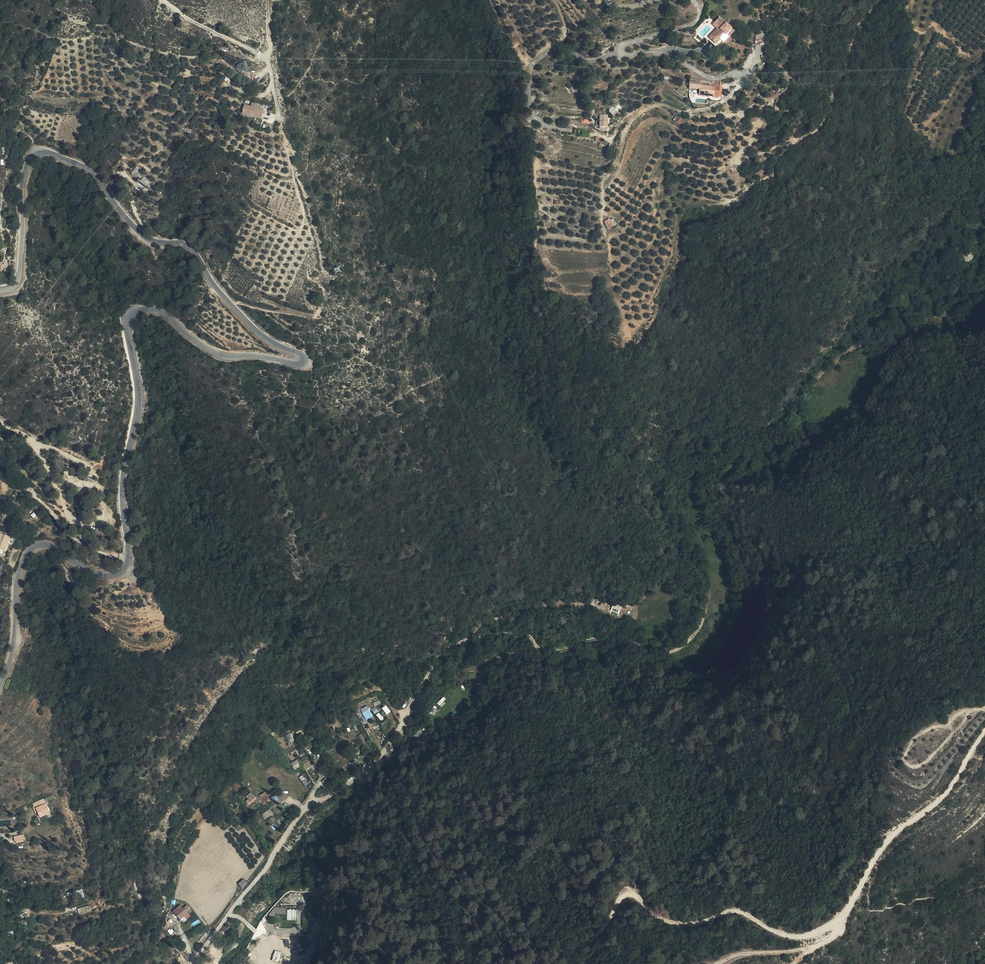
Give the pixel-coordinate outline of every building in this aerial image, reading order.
[(712,48),(710,47),(707,51),(714,57),(717,53),(721,56),(731,43),(716,31),(712,36),(718,41),(712,48)] [(762,44),(763,37),(759,37),(758,43),(757,43),(755,54),(762,55),(764,45),(762,44)] [(699,86),(699,85),(689,87),(689,89),(695,92),(695,90),(697,91),(695,98),(708,103),(712,92),(699,86)] [(261,114),(241,109),(239,118),(259,122),(261,114)] [(681,126),(685,120),(677,115),(673,120),(681,126)] [(593,132),(601,132),(601,131),(602,124),(594,124),(593,129),(593,132)] [(132,173),(138,178),(142,172),(136,167),(132,173)] [(593,220),(593,221),(597,228),(603,224),(598,216),(593,220)] [(608,229),(614,226),(611,218),(604,220),(608,229)] [(382,707),(387,714),(391,711),(387,704),(382,707)] [(367,710),(361,712),(363,719),(370,716),(367,710)] [(298,727),(302,724),(304,723),(302,718),(294,723),(296,725),(297,725),(298,727)] [(420,738),(414,733),(408,741),(413,745),(420,738)] [(308,758),(302,761),(306,769),(312,765),(308,758)] [(291,763),(295,769),(301,765),(297,759),(291,763)] [(252,792),(244,799),(249,804),(257,797),(252,792)] [(35,808),(45,803),(43,800),(32,805),(34,808),(35,808)] [(48,812),(45,803),(35,808),(39,816),(48,812)] [(270,808),(262,814),(265,819),(274,814),(270,808)] [(14,835),(15,842),(25,841),(24,834),(14,835)] [(170,912),(177,920),(189,910),(186,906),(182,909),(178,905),(170,912)] [(84,915),(83,909),(71,912),(72,918),(84,915)] [(288,919),(297,919),(297,909),(288,909),(288,919)] [(163,938),(160,932),(155,935),(159,941),(163,938)] [(276,951),(273,959),(278,961),(281,952),(276,951)]
